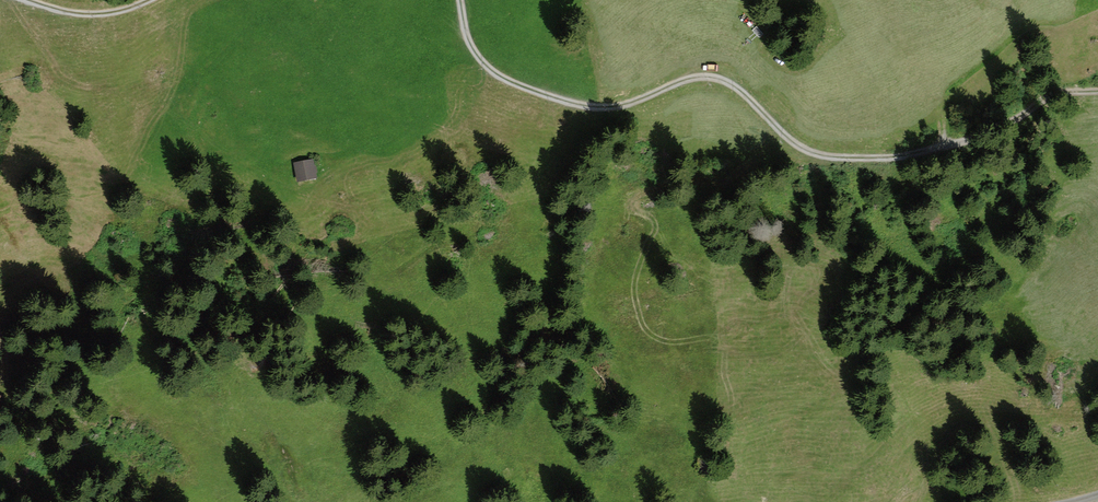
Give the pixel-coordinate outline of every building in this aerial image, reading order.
[(311,179),(309,157),(291,159),(294,181),(311,179)]
